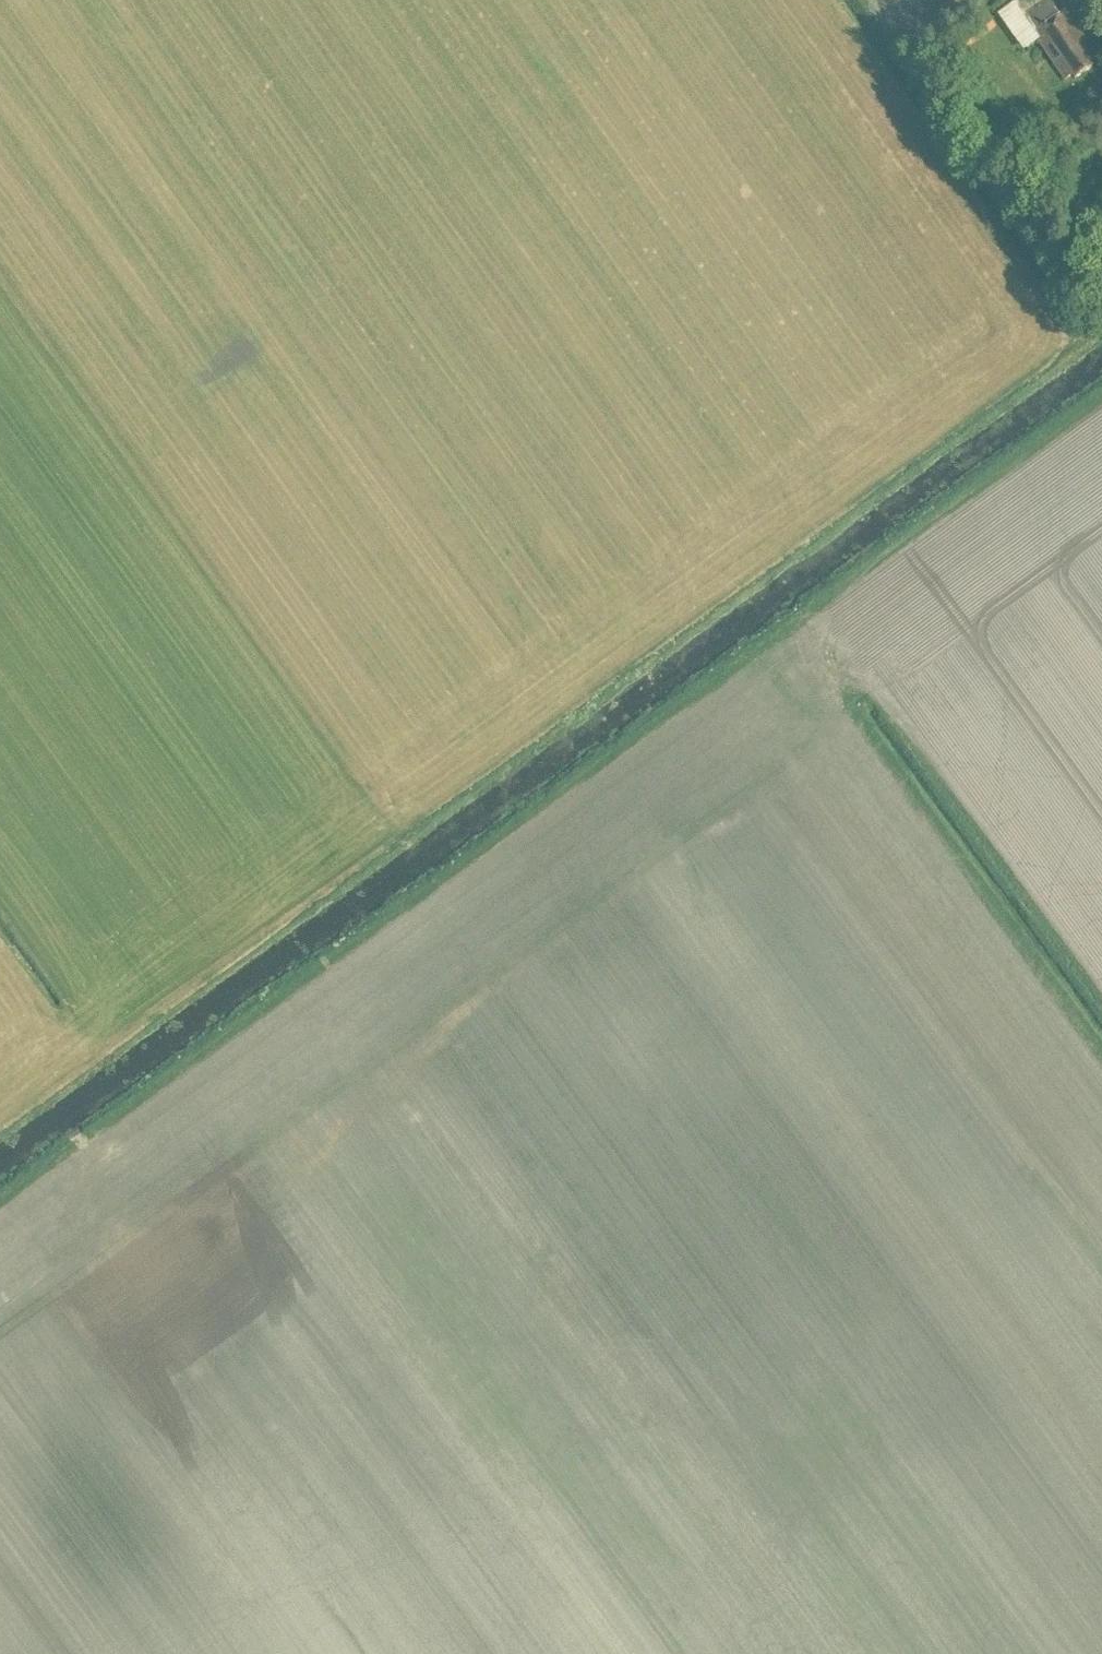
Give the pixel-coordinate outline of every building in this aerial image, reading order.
[(1032,35),(1038,43),(1064,82),(1071,77),(1074,81),(1091,69),(1086,62),(1090,60),(1075,39),(1080,36),(1074,27),(1083,21),(1073,7),(1058,17),(1047,0),(1024,17),(1035,33),(1032,35)]
